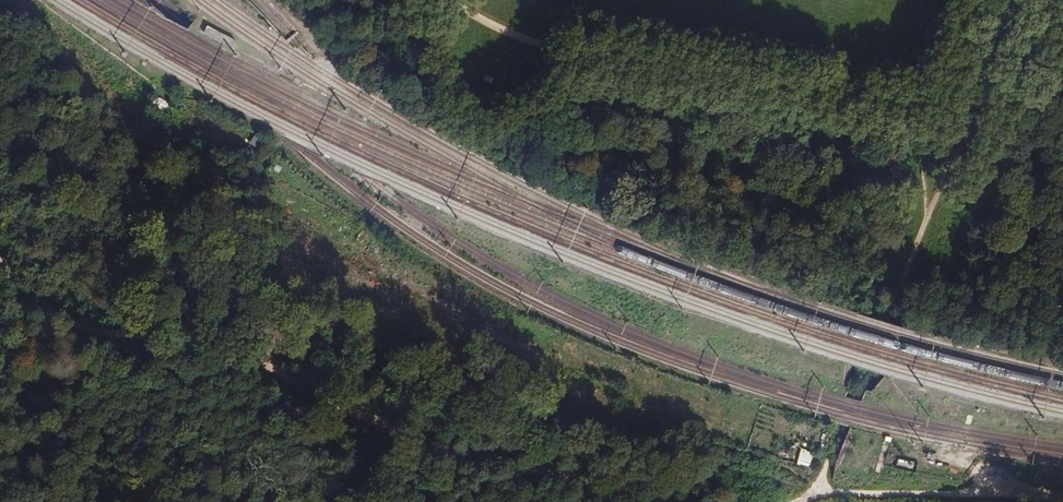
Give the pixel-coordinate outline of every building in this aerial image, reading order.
[(163,101),(160,110),(168,113),(171,104),(163,101)] [(251,143),(264,149),(270,138),(257,132),(251,143)]
